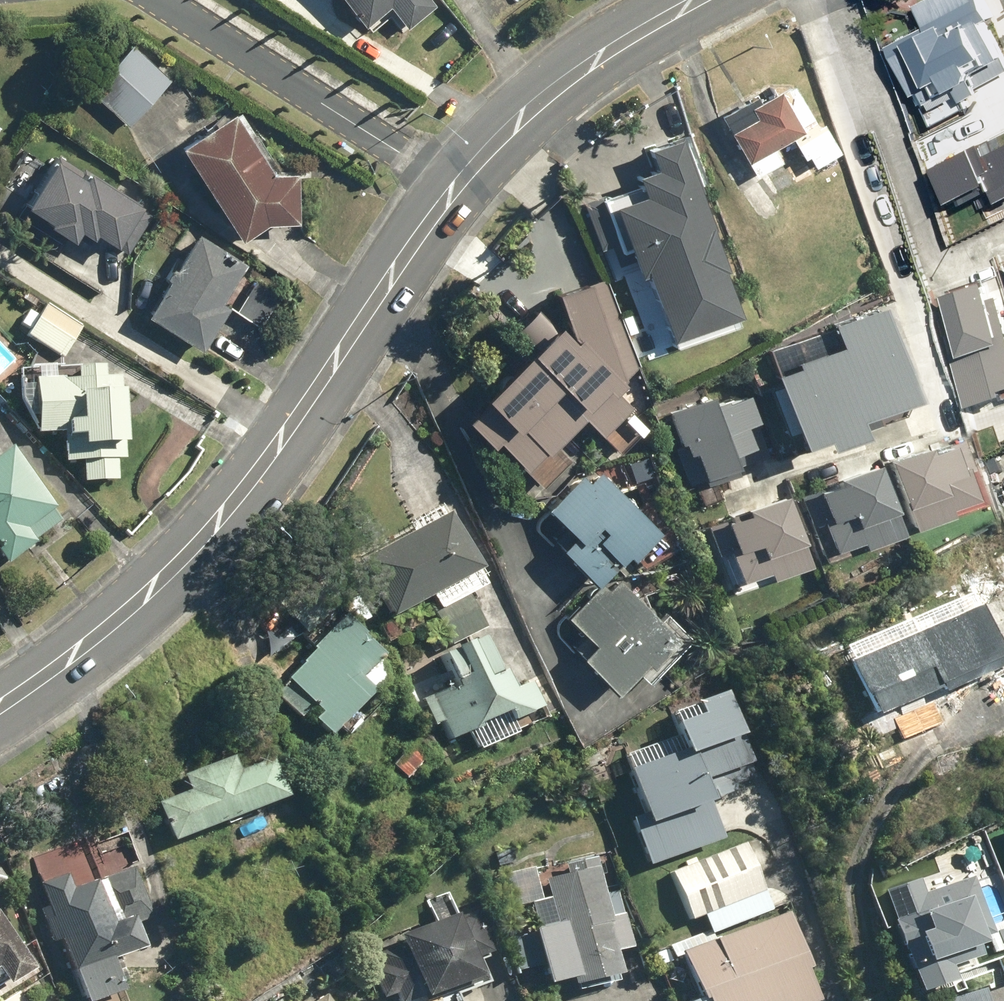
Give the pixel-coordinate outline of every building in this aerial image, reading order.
[(424,0),(325,0),(356,33),(378,12),(399,34),(429,6),(424,0)] [(978,0),(928,0),(913,7),(925,31),(886,50),(909,96),(915,93),(931,125),(964,109),(957,96),(977,86),(972,75),(1001,60),(984,24),(989,22),(978,0)] [(93,89),(131,124),(174,78),(136,43),(93,89)] [(808,125),(786,84),(735,111),(741,122),(719,134),(741,177),(768,163),(761,150),(779,141),(790,161),(793,160),(799,169),(828,154),(812,123),(808,125)] [(188,141),(247,235),(273,219),(304,219),(302,169),(277,169),(240,109),(188,141)] [(692,188),(675,137),(635,151),(642,170),(618,179),(625,201),(598,211),(592,195),(570,202),(588,254),(607,247),(618,278),(621,277),(644,343),(719,316),(704,274),(709,272),(681,192),(692,188)] [(89,173),(61,151),(32,197),(86,230),(89,225),(132,252),(154,216),(143,209),(148,202),(92,167),(89,173)] [(203,231),(152,312),(208,346),(234,304),(226,299),(251,260),(203,231)] [(504,383),(499,378),(445,427),(471,455),(478,449),(501,474),(506,470),(525,492),(557,462),(541,445),(563,424),(574,436),(584,427),(594,437),(637,397),(626,385),(612,398),(600,385),(625,363),(614,335),(627,330),(623,317),(610,321),(595,284),(554,297),(568,340),(562,347),(529,314),(507,337),(528,358),(504,383)] [(997,298),(987,301),(982,288),(943,300),(949,322),(942,324),(968,410),(1003,400),(1000,391),(1003,390),(1003,323),(997,298)] [(84,329),(51,305),(30,335),(65,358),(84,329)] [(889,406),(864,312),(811,325),(819,355),(774,367),(775,373),(745,381),(764,453),(790,446),(792,454),(835,442),(829,422),(889,406)] [(135,439),(131,384),(125,385),(124,372),(111,373),(111,360),(37,365),(42,433),(69,431),(71,462),(88,461),(90,483),(124,481),(122,457),(130,457),(129,440),(135,439)] [(696,400),(655,412),(662,446),(666,445),(669,458),(678,456),(683,482),(715,473),(712,461),(744,450),(742,438),(708,447),(707,436),(739,429),(733,400),(697,407),(696,400)] [(912,451),(871,464),(885,510),(889,509),(897,534),(935,522),(932,514),(963,504),(954,476),(965,473),(955,442),(914,455),(912,451)] [(12,565),(43,541),(32,527),(62,505),(15,443),(0,454),(0,549),(12,565)] [(885,536),(861,467),(810,485),(812,492),(787,501),(797,528),(803,526),(813,555),(845,544),(847,550),(885,536)] [(645,539),(584,472),(535,517),(559,544),(544,557),(577,594),(604,569),(607,573),(645,539)] [(794,570),(774,504),(760,509),(759,504),(724,514),(725,520),(697,529),(706,561),(716,558),(724,585),(753,576),(755,582),(794,570)] [(353,559),(383,620),(425,600),(431,612),(482,587),(447,514),(353,559)] [(951,571),(966,611),(1003,596),(1003,550),(998,533),(956,549),(962,567),(951,571)] [(600,699),(626,675),(637,687),(684,644),(658,616),(647,627),(616,593),(612,597),(608,593),(598,603),(595,600),(574,619),(567,611),(555,622),(579,649),(565,661),(600,699)] [(987,675),(956,600),(832,652),(838,666),(830,670),(847,711),(851,710),(857,726),(916,701),(918,705),(987,675)] [(481,631),(469,604),(430,623),(442,649),(481,631)] [(331,736),(343,747),(376,710),(364,699),(391,669),(336,620),(261,704),(316,752),(331,736)] [(435,726),(443,744),(494,721),(498,730),(534,714),(522,688),(502,697),(477,641),(440,658),(453,687),(416,704),(428,730),(435,726)] [(633,820),(622,823),(637,869),(713,844),(695,789),(745,773),(733,737),(726,740),(713,700),(682,710),(687,727),(659,736),(666,759),(618,775),(633,820)] [(231,757),(174,780),(180,795),(146,808),(162,848),(277,802),(262,763),(237,772),(231,757)] [(993,805),(1003,832),(1003,801),(993,805)] [(760,896),(741,847),(663,877),(682,926),(760,896)] [(540,905),(521,908),(526,935),(505,939),(512,976),(529,972),(532,992),(558,987),(559,994),(608,984),(603,959),(620,955),(615,924),(622,922),(616,888),(596,892),(590,859),(564,864),(567,881),(536,886),(540,905)] [(42,922),(38,933),(42,949),(49,948),(65,1000),(110,1000),(112,1000),(108,990),(121,986),(114,962),(129,958),(122,933),(144,926),(129,874),(63,894),(59,881),(32,889),(42,922)] [(875,927),(898,1000),(910,1000),(942,991),(938,978),(968,969),(961,945),(980,939),(962,885),(913,900),(911,894),(899,898),(896,889),(871,897),(880,925),(875,927)] [(393,957),(362,967),(374,1000),(383,1000),(387,999),(388,1000),(429,1000),(473,986),(466,966),(483,960),(467,914),(387,942),(393,957)] [(782,916),(672,956),(688,1000),(802,1000),(795,981),(804,978),(782,916)] [(18,973),(25,970),(6,936),(0,939),(0,990),(21,978),(18,973)]
